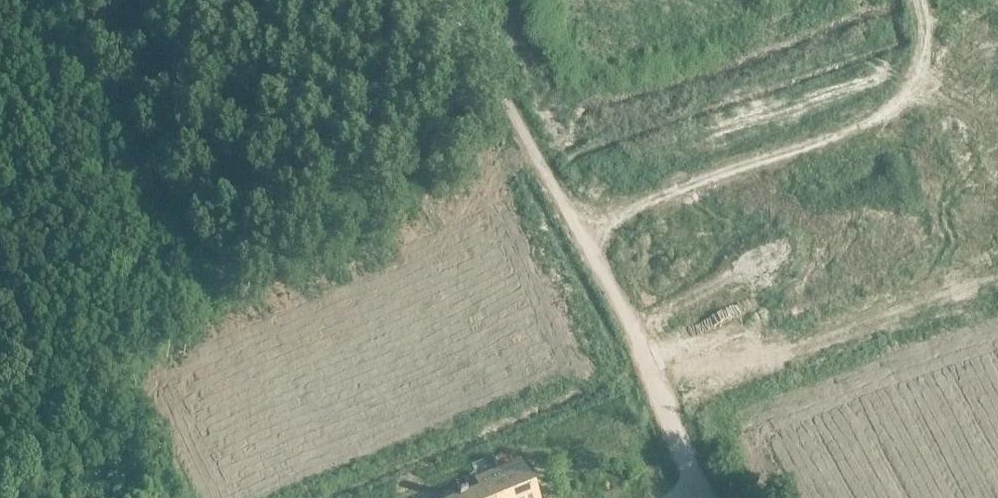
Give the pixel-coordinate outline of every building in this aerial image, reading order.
[(519,465),(498,473),(508,497),(532,497),(519,465)] [(477,482),(481,492),(482,492),(485,497),(508,497),(498,473),(477,482)]
